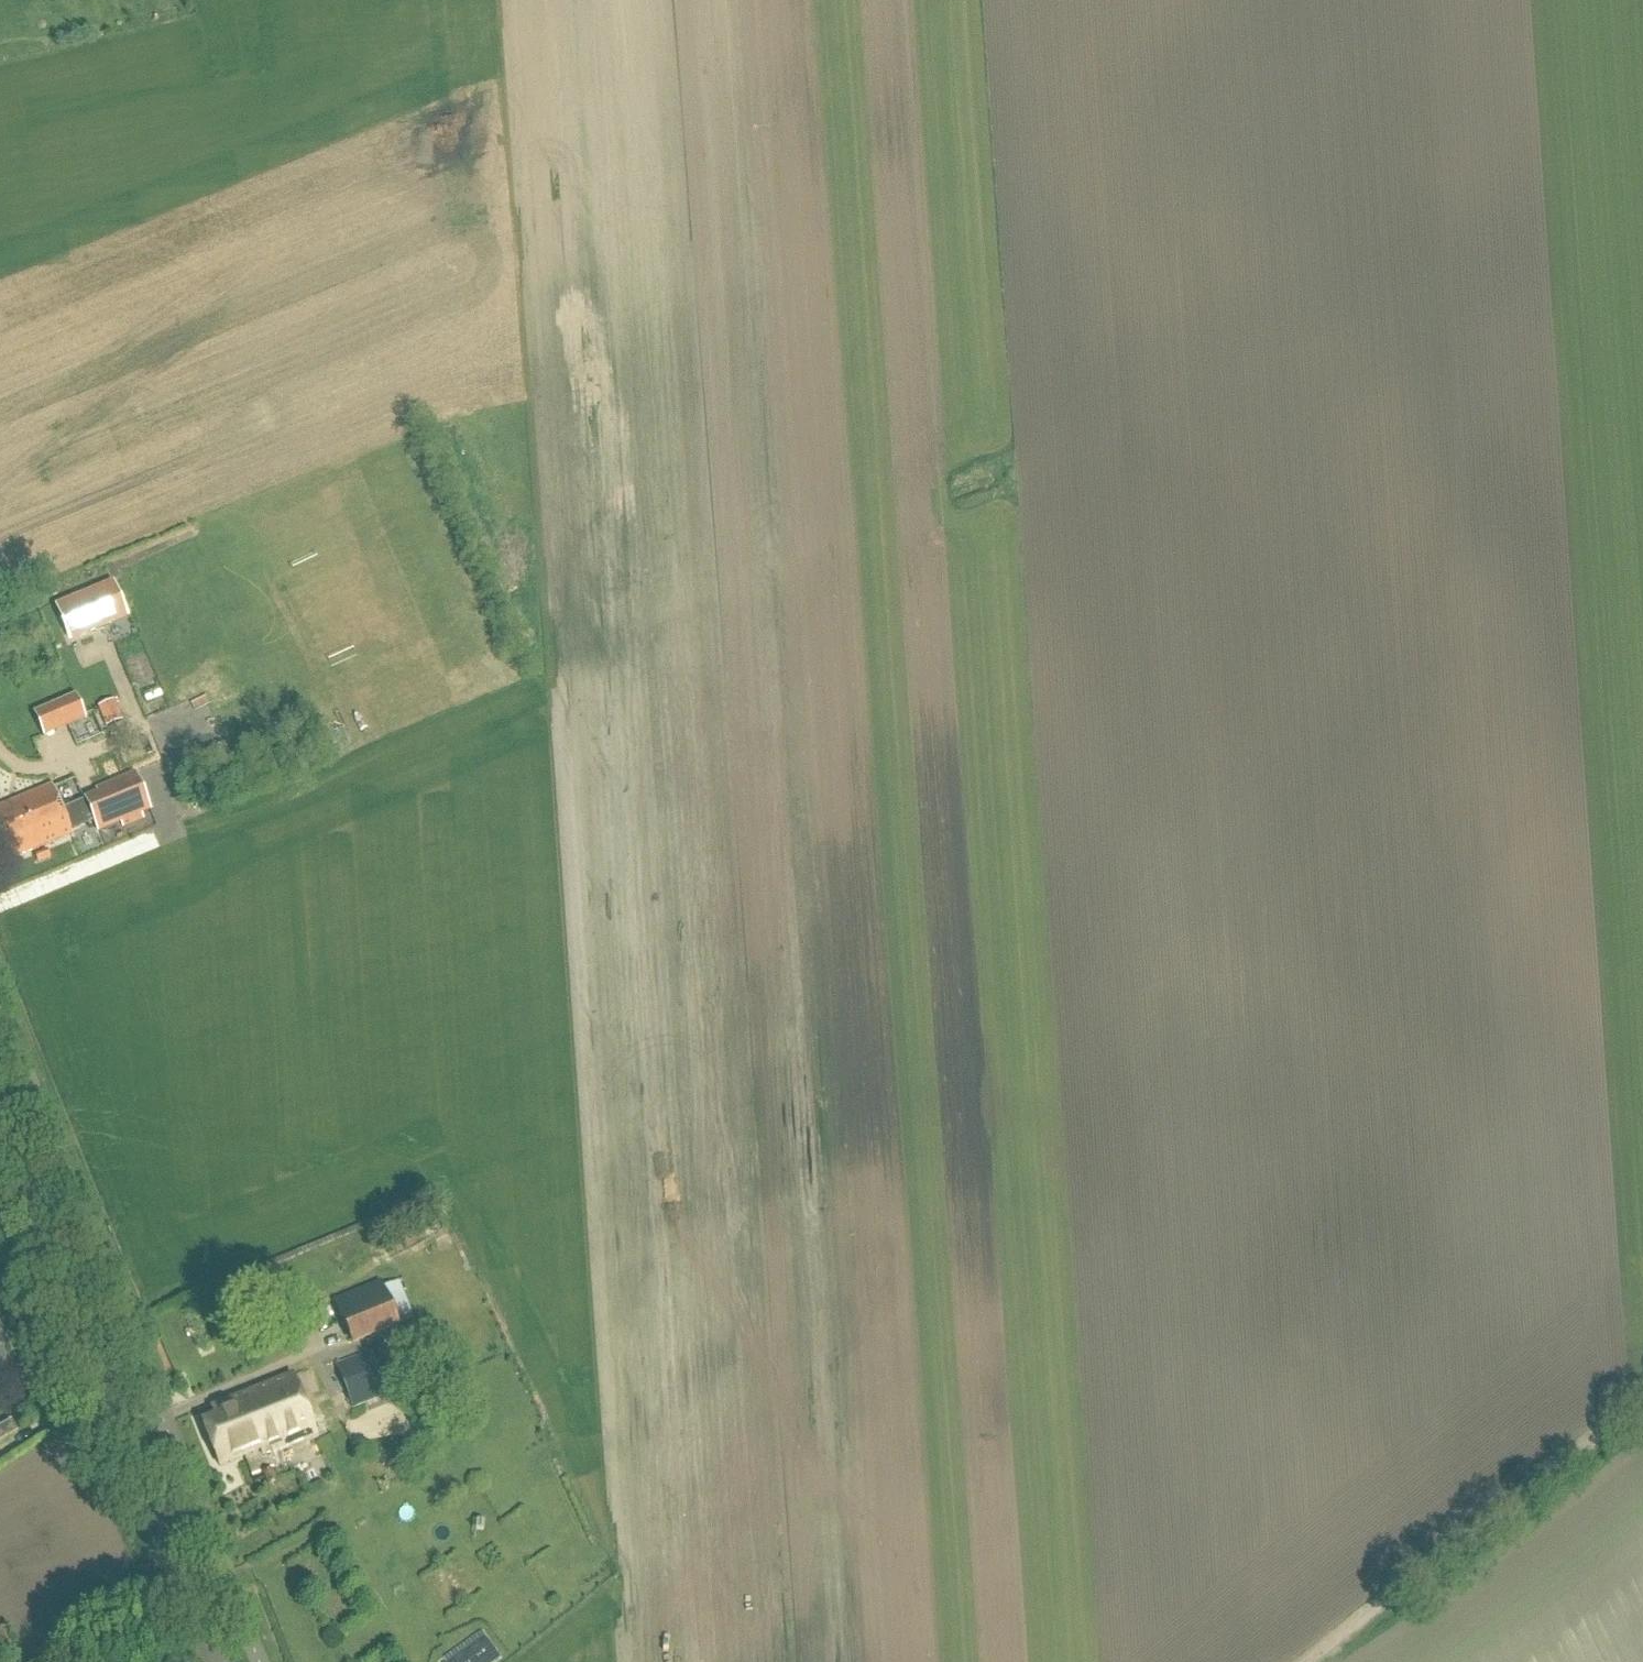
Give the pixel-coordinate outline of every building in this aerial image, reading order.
[(106,590),(57,610),(70,642),(119,622),(106,590)] [(58,705),(34,716),(44,740),(68,729),(86,722),(76,698),(58,705)] [(120,720),(112,700),(98,706),(106,726),(120,720)] [(93,823),(98,835),(150,813),(135,776),(82,797),(86,806),(93,823)] [(73,837),(71,833),(93,823),(86,806),(63,815),(52,787),(50,788),(51,788),(0,809),(0,849),(7,864),(9,863),(71,838),(73,837)] [(337,1316),(351,1350),(399,1331),(397,1325),(412,1319),(411,1315),(410,1316),(403,1296),(387,1302),(386,1297),(337,1316)] [(14,1357),(0,1331),(0,1365),(14,1357)] [(380,1349),(335,1367),(352,1411),(398,1393),(380,1349)] [(291,1379),(218,1408),(221,1417),(202,1425),(219,1469),(260,1452),(262,1458),(314,1437),(291,1379)] [(4,1628),(0,1630),(0,1648),(2,1654),(3,1655),(14,1650),(7,1633),(4,1628)]
